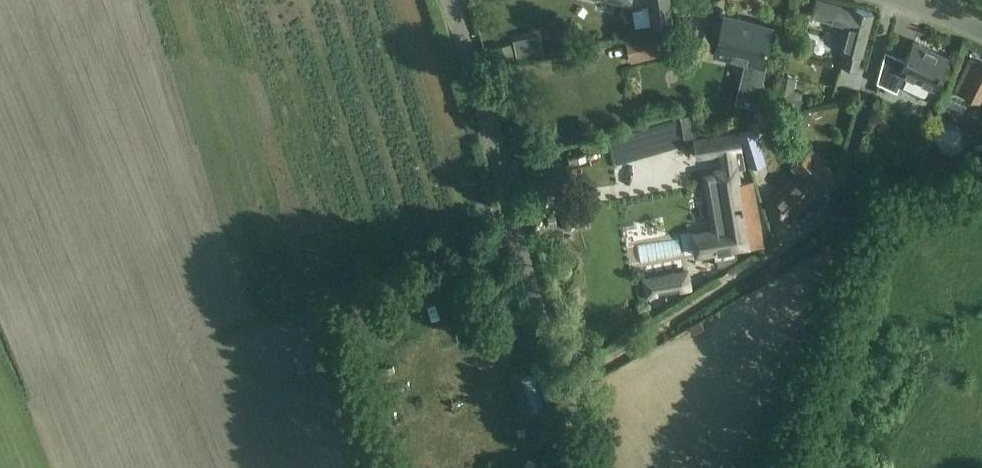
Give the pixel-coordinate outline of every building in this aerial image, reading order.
[(652,26),(672,23),(669,0),(649,0),(652,26)] [(846,8),(818,0),(816,0),(811,16),(842,25),(835,48),(845,51),(841,66),(856,70),(872,12),(847,5),(846,8)] [(718,35),(714,51),(745,58),(741,75),(762,81),(767,62),(763,61),(767,47),(772,27),(723,15),(718,35)] [(675,53),(670,31),(625,40),(629,62),(675,53)] [(914,41),(912,43),(905,60),(885,51),(877,82),(897,91),(905,73),(933,86),(947,56),(914,41)] [(954,89),(979,102),(981,97),(981,61),(971,56),(954,89)] [(751,165),(766,161),(757,126),(742,130),(751,165)] [(716,230),(693,234),(697,254),(714,251),(715,259),(736,256),(735,248),(761,243),(751,182),(744,183),(735,133),(695,140),(698,156),(721,152),(724,167),(714,169),(718,187),(708,189),(713,220),(715,220),(716,230)] [(770,200),(775,205),(790,220),(835,174),(810,149),(792,167),(798,173),(770,200)] [(687,271),(672,274),(675,289),(690,286),(687,271)] [(554,360),(543,362),(549,400),(560,398),(554,360)]
